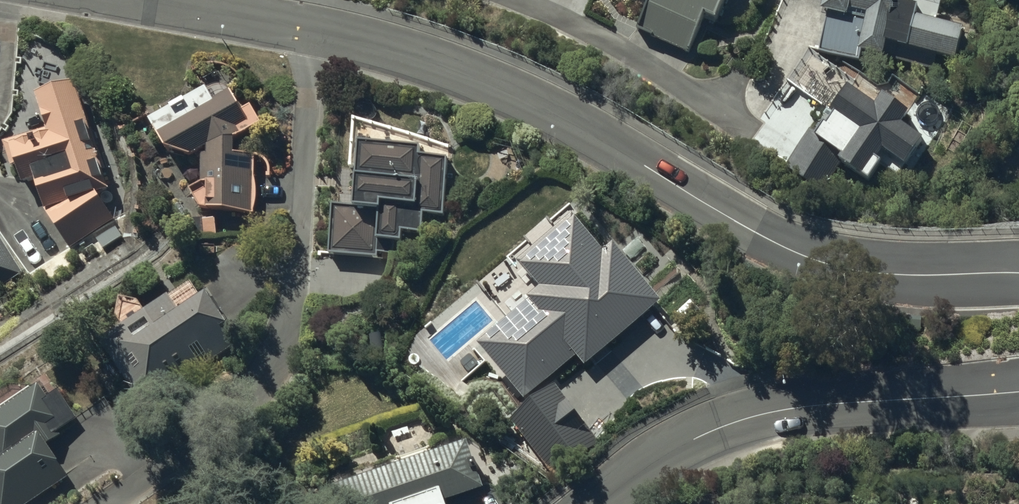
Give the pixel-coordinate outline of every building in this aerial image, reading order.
[(721,0),(650,0),(641,19),(656,25),(654,30),(688,45),(706,4),(717,8),(721,0)] [(965,17),(939,11),(941,0),(824,0),(823,4),(830,5),(821,43),(858,52),(861,39),(888,46),(890,35),(957,51),(965,17)] [(877,92),(812,42),(790,75),(834,109),(830,114),(826,112),(818,123),(845,143),(841,148),(871,170),(885,152),(880,148),(886,140),(905,155),(924,129),(902,113),(911,101),(885,82),(877,92)] [(110,183),(76,72),(38,82),(49,123),(39,125),(40,130),(33,132),(32,128),(5,135),(13,162),(20,160),(24,176),(38,172),(46,204),(72,245),(115,213),(101,186),(110,183)] [(208,75),(150,106),(167,135),(203,149),(203,175),(192,183),(201,201),(254,208),(255,149),(237,144),(237,128),(263,115),(254,96),(247,100),(237,79),(215,90),(208,75)] [(445,208),(448,150),(422,149),(423,138),(401,137),(401,134),(359,132),(356,199),(335,198),(332,247),(378,250),(379,247),(402,248),(403,224),(423,225),(424,207),(445,208)] [(602,248),(571,211),(515,258),(537,285),(526,294),(528,297),(476,340),(523,396),(576,352),(584,361),(660,297),(612,240),(602,248)] [(21,270),(0,235),(0,284),(21,270)] [(170,285),(100,331),(144,399),(235,340),(220,317),(229,311),(209,281),(180,300),(170,285)] [(0,404),(0,503),(24,503),(126,429),(103,397),(81,414),(59,384),(51,390),(40,374),(0,404)] [(597,436),(553,381),(508,417),(551,472),(597,436)] [(415,416),(387,426),(381,441),(386,456),(326,477),(335,503),(431,503),(449,498),(447,494),(485,481),(468,429),(435,440),(430,426),(415,416)]
